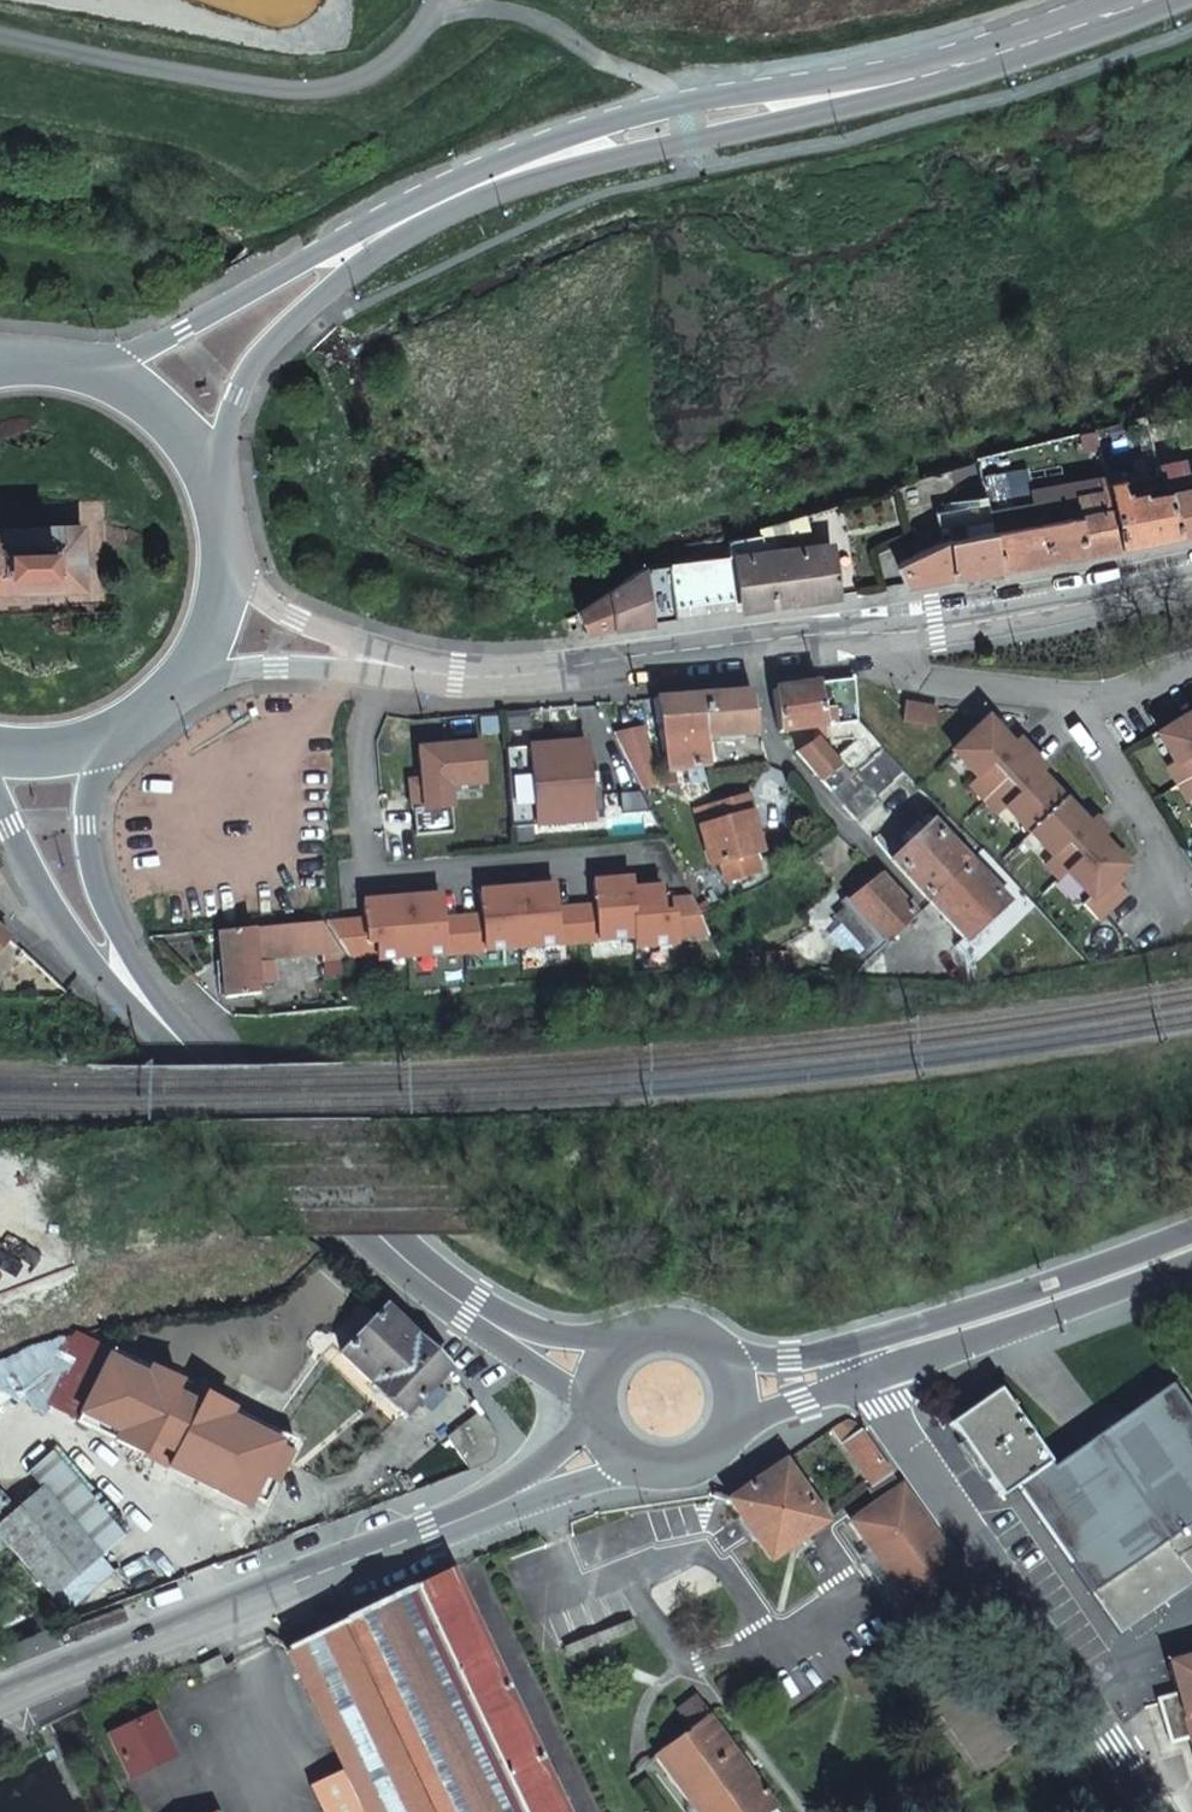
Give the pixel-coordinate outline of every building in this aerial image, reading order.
[(1118,543),(1176,531),(1168,490),(1165,490),(1157,465),(1105,480),(1106,487),(1118,543)] [(1168,490),(1176,531),(1191,528),(1191,485),(1168,490)] [(1106,487),(987,510),(997,565),(1089,548),(1118,543),(1106,487)] [(987,510),(986,501),(937,511),(942,540),(897,562),(904,582),(971,570),(997,565),(987,510)] [(76,588),(74,528),(0,531),(0,592),(76,588)] [(826,540),(732,553),(739,603),(739,606),(834,595),(826,540)] [(732,553),(643,565),(650,614),(739,603),(732,553)] [(643,565),(576,612),(578,629),(651,622),(650,614),(643,565)] [(775,731),(858,725),(855,684),(772,689),(775,731)] [(753,732),(751,691),(716,694),(653,698),(663,771),(707,767),(706,736),(753,732)] [(938,706),(903,700),(900,722),(935,727),(938,706)] [(1159,731),(1177,759),(1168,765),(1190,800),(1191,799),(1191,710),(1159,731)] [(987,724),(985,727),(1008,751),(1011,749),(987,724)] [(1008,751),(985,727),(954,756),(978,780),(970,788),(999,817),(1007,810),(1054,859),(1046,866),(1061,882),(1069,874),(1093,899),(1085,906),(1100,922),(1128,894),(1114,880),(1126,868),(1101,842),(1107,837),(1092,822),(1086,826),(1084,829),(1037,781),(1040,778),(1045,773),(1016,743),(1011,749),(1008,751)] [(615,734),(631,767),(650,765),(645,730),(615,734)] [(814,739),(791,750),(826,787),(846,774),(814,739)] [(591,822),(584,742),(521,747),(528,827),(591,822)] [(408,783),(414,837),(452,834),(446,787),(459,786),(480,784),(477,745),(435,749),(417,751),(420,782),(408,783)] [(528,827),(521,747),(504,749),(511,829),(528,827)] [(930,798),(882,750),(846,774),(826,787),(850,814),(866,832),(891,815),(874,796),(893,783),(911,802),(918,809),(930,798)] [(749,767),(764,766),(763,755),(749,756),(749,767)] [(1062,801),(1040,778),(1037,781),(1084,829),(1086,826),(1062,801)] [(891,815),(911,802),(893,783),(874,796),(891,815)] [(748,799),(710,810),(715,823),(699,828),(710,868),(722,865),(737,882),(758,876),(753,858),(761,855),(750,818),(752,817),(748,799)] [(893,862),(930,902),(969,862),(980,850),(970,840),(958,850),(933,826),(893,862)] [(969,862),(930,902),(965,942),(1004,901),(969,862)] [(882,876),(849,903),(887,945),(917,915),(882,876)] [(554,910),(551,886),(526,889),(478,893),(480,917),(440,921),(437,897),(361,904),(363,921),(324,926),(346,959),(376,958),(377,963),(564,945),(634,938),(635,948),(675,944),(674,937),(708,934),(691,898),(660,901),(659,887),(630,890),(629,879),(592,883),(594,906),(554,910)] [(315,948),(346,959),(324,926),(301,928),(217,933),(224,997),(258,994),(254,952),(315,948)] [(403,1411),(445,1365),(382,1305),(339,1351),(403,1411)] [(294,1440),(109,1349),(76,1423),(255,1516),(294,1440)] [(948,1424),(999,1498),(1016,1487),(1119,1633),(1191,1582),(1191,1419),(1168,1386),(1052,1467),(997,1390),(948,1424)] [(491,1423),(481,1411),(448,1438),(468,1467),(481,1464),(491,1457),(495,1429),(491,1423)] [(889,1472),(860,1431),(844,1443),(873,1484),(889,1472)] [(53,1453),(28,1474),(40,1489),(0,1523),(0,1550),(62,1620),(116,1573),(101,1557),(123,1536),(53,1453)] [(784,1462),(730,1499),(729,1501),(769,1560),(825,1521),(784,1462)] [(851,1522),(920,1619),(969,1585),(900,1487),(851,1522)] [(448,1568),(284,1641),(337,1762),(300,1778),(315,1811),(556,1811),(530,1755),(448,1568)] [(1170,1663),(1178,1692),(1159,1697),(1171,1742),(1190,1737),(1191,1746),(1191,1657),(1170,1663)] [(709,1715),(694,1696),(669,1715),(683,1734),(646,1761),(684,1811),(763,1811),(774,1804),(709,1715)] [(108,1737),(127,1779),(165,1760),(155,1738),(161,1735),(152,1716),(108,1737)]
